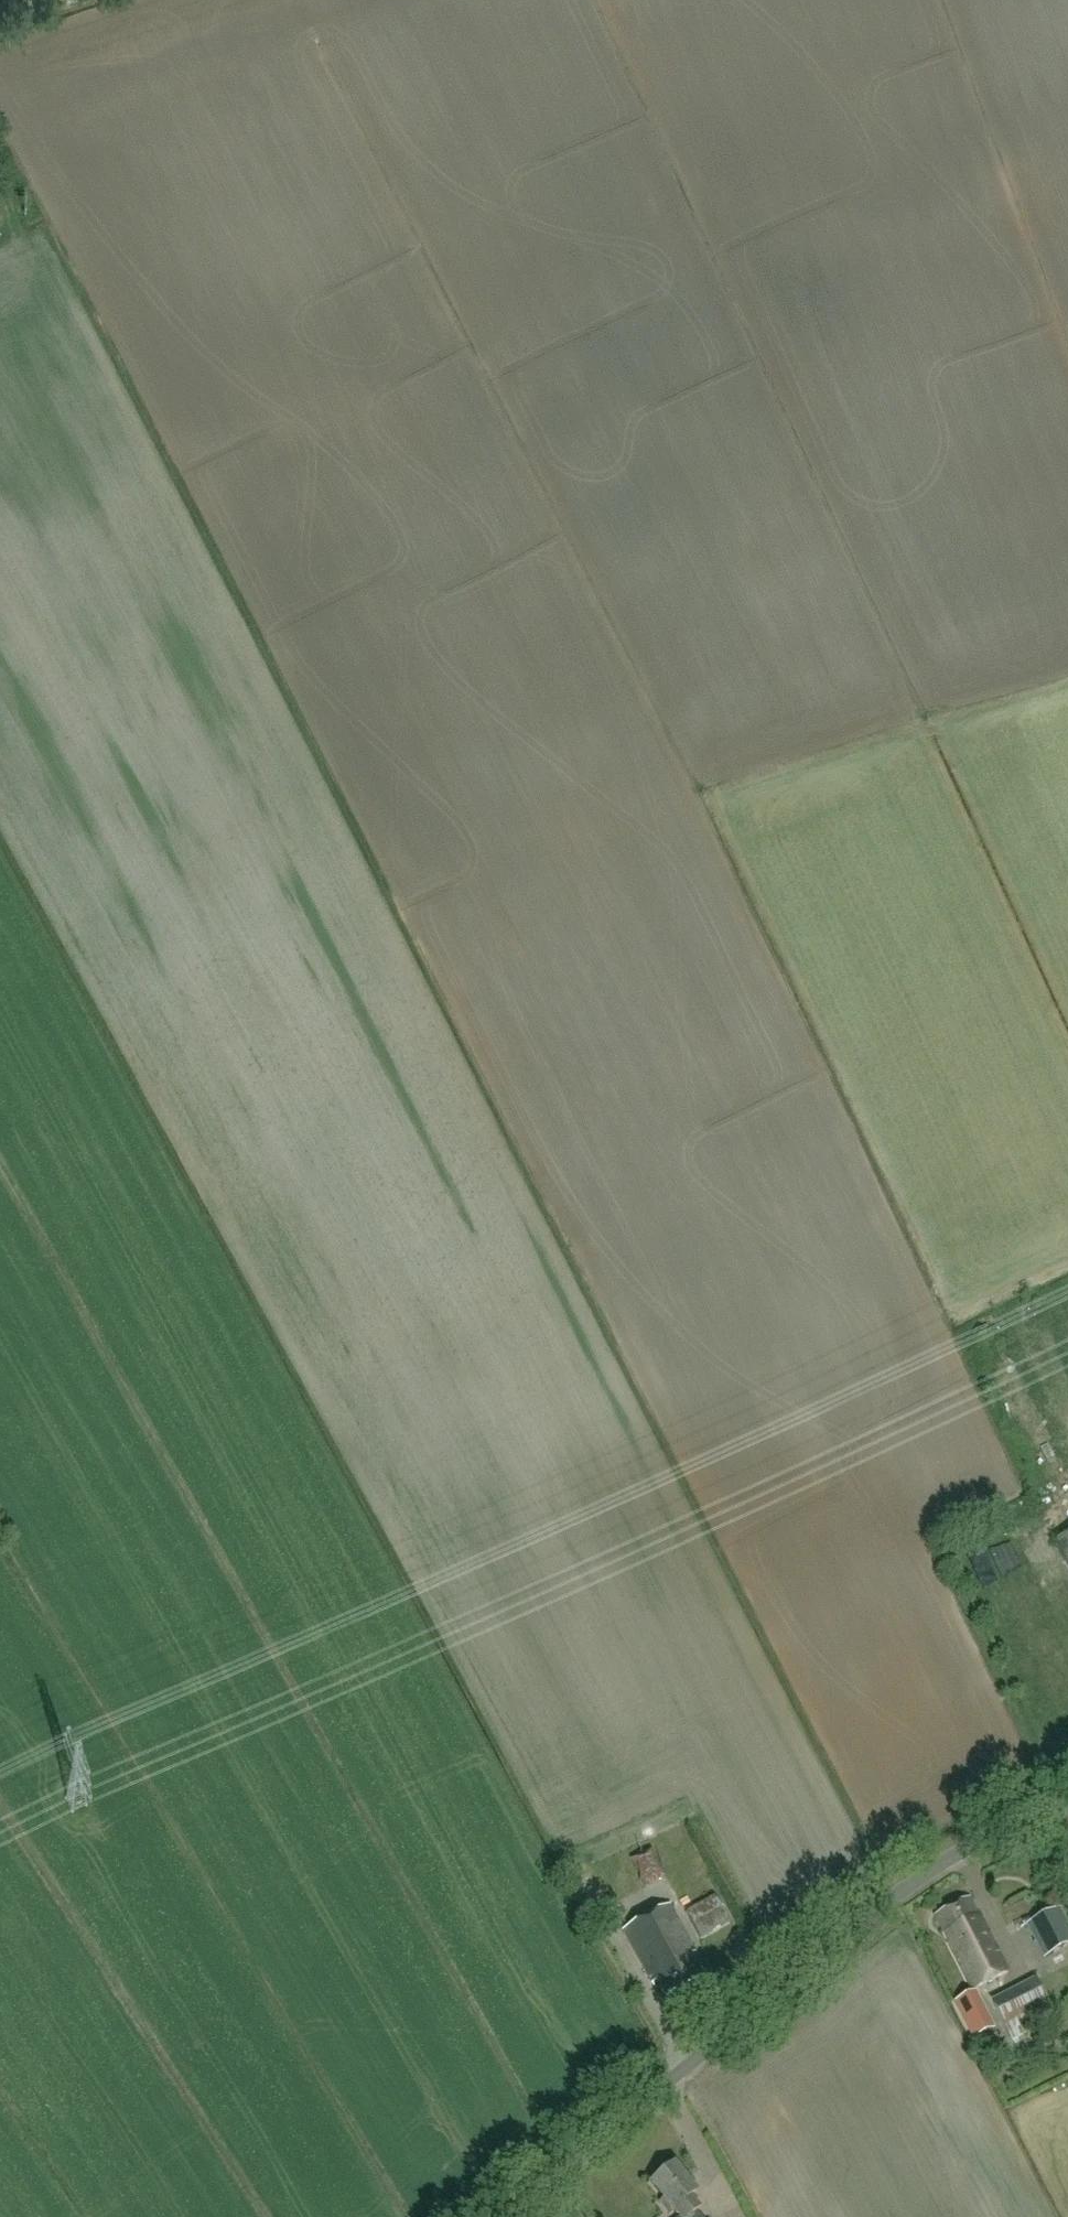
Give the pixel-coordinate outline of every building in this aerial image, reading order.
[(1058,1541),(1067,1562),(1067,1536),(1058,1541)] [(645,1888),(664,1879),(650,1851),(631,1859),(645,1888)] [(700,1941),(729,1926),(715,1899),(686,1914),(700,1941)] [(971,1991),(1006,1974),(988,1938),(969,1899),(935,1917),(971,1991)] [(665,2000),(703,1979),(690,1956),(695,1954),(670,1906),(623,1932),(651,1986),(656,1983),(665,2000)] [(1067,1946),(1067,1935),(1056,1912),(1024,1928),(1041,1960),(1067,1946)] [(1010,2041),(1053,2020),(1034,1981),(991,2002),(1010,2041)] [(975,2039),(995,2028),(977,1994),(957,2004),(975,2039)] [(982,2049),(997,2042),(993,2033),(978,2040),(982,2049)] [(652,2185),(664,2200),(659,2204),(669,2216),(675,2212),(679,2216),(697,2216),(695,2215),(700,2210),(691,2199),(697,2194),(674,2166),(652,2185)]
